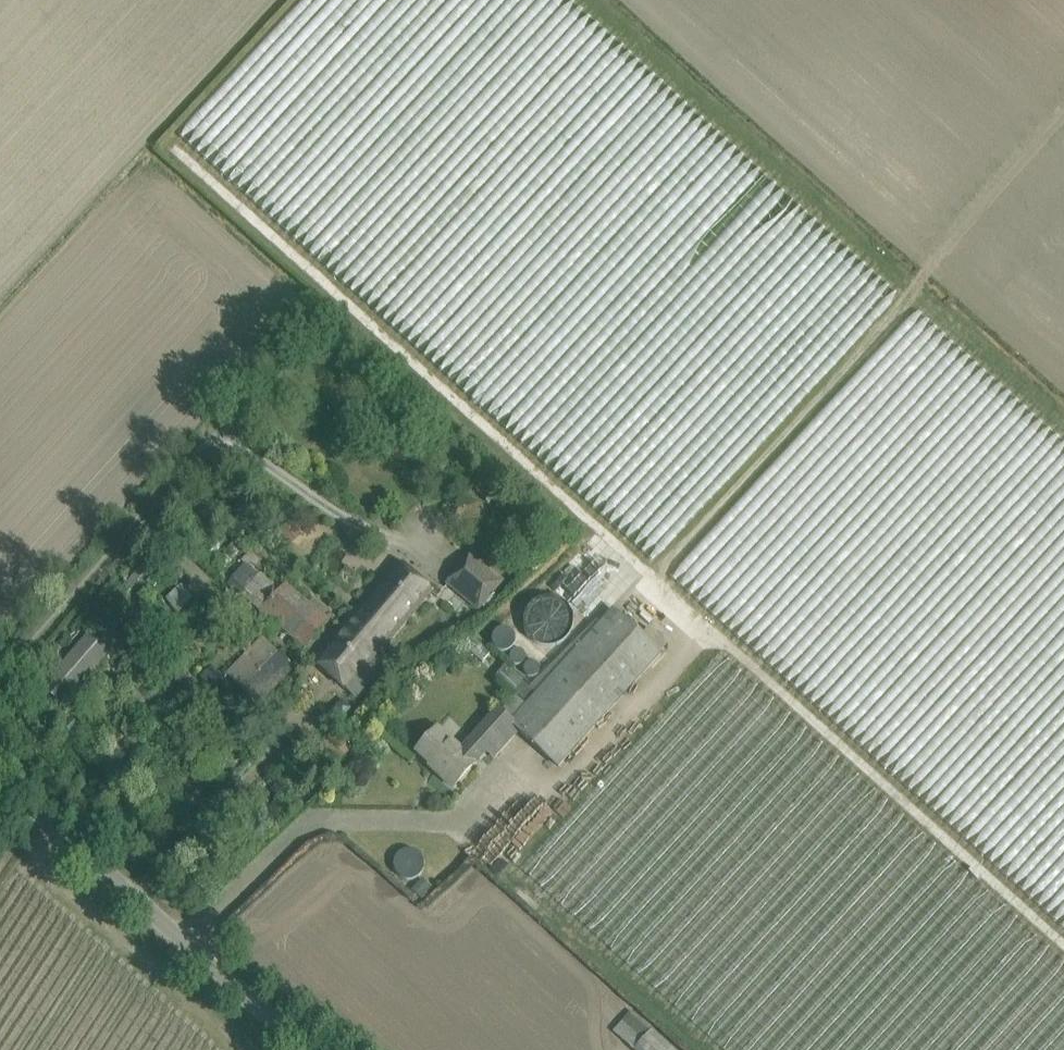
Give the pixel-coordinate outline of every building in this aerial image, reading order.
[(291,521),(279,530),(291,545),(302,535),(291,521)] [(477,610),(504,579),(471,552),(445,582),(477,610)] [(378,651),(424,600),(433,590),(403,562),(393,572),(350,619),(361,628),(359,635),(378,651)] [(279,590),(259,575),(244,563),(226,583),(306,648),(329,620),(284,584),(279,590)] [(438,730),(418,752),(439,771),(437,773),(453,787),(486,751),(494,758),(519,731),(558,767),(661,654),(658,651),(623,619),(613,610),(536,695),(505,666),(495,676),(517,696),(500,713),(498,711),(462,751),(438,730)] [(365,664),(378,651),(359,635),(361,628),(350,619),(313,660),(355,698),(377,674),(365,664)] [(62,704),(109,651),(91,635),(45,689),(62,704)] [(292,668),(276,653),(263,641),(229,676),(257,704),(292,668)] [(323,746),(339,762),(349,751),(334,736),(323,746)] [(422,866),(404,849),(391,862),(410,880),(422,866)] [(418,881),(411,889),(421,898),(429,890),(418,881)] [(631,1012),(613,1030),(634,1049),(674,1049),(631,1012)]
